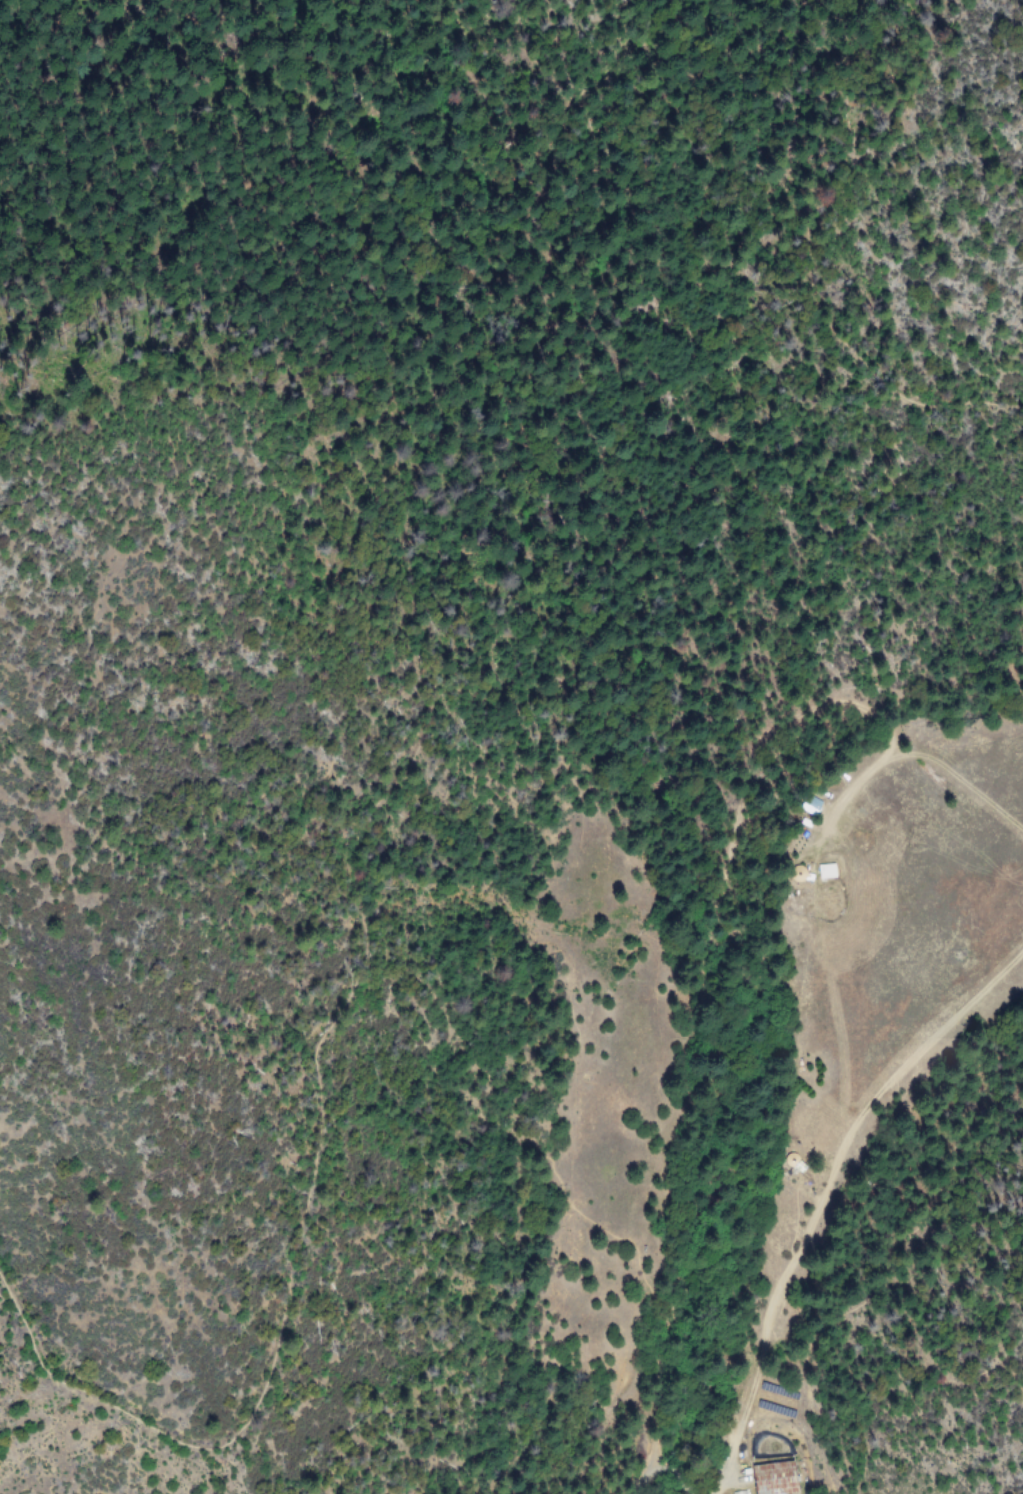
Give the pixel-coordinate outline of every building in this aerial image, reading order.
[(835,880),(834,864),(817,865),(818,881),(835,880)] [(753,1493),(797,1493),(792,1461),(750,1467),(753,1493)]
